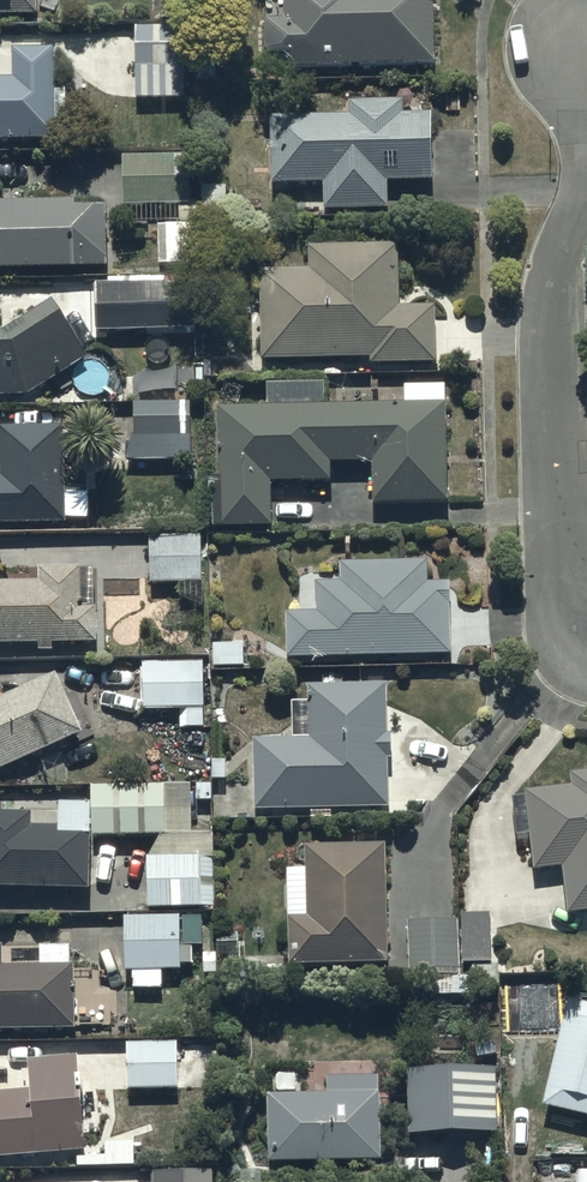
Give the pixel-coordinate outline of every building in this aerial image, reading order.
[(37,20),(37,14),(70,14),(70,0),(0,0),(0,20),(37,20)] [(285,24),(265,23),(264,69),(244,69),(244,82),(267,82),(269,82),(269,72),(434,70),(433,8),(412,8),(412,0),(284,0),(285,24)] [(187,29),(133,30),(135,100),(188,99),(187,29)] [(0,82),(0,146),(56,144),(54,53),(12,54),(12,82),(0,82)] [(351,119),(334,119),(269,119),(269,187),(322,187),(322,213),(387,213),(387,184),(431,184),(431,117),(403,117),(403,106),(351,106),(351,119)] [(140,161),(123,161),(124,210),(178,210),(178,226),(198,226),(198,207),(190,207),(190,156),(140,156),(140,161)] [(226,189),(200,189),(201,216),(226,215),(226,189)] [(108,273),(107,211),(75,212),(75,206),(17,207),(17,194),(0,194),(0,276),(108,273)] [(193,229),(158,229),(158,270),(193,270),(193,229)] [(309,272),(258,274),(260,366),(369,363),(370,369),(435,367),(434,310),(398,311),(396,248),(309,250),(309,272)] [(133,282),(83,282),(83,331),(136,331),(136,328),(142,328),(142,322),(161,322),(161,288),(146,288),(146,296),(133,296),(133,282)] [(28,400),(89,362),(55,311),(0,338),(0,400),(28,400)] [(327,411),(326,387),(269,389),(269,409),(217,411),(219,482),(212,482),(214,532),(273,530),(272,488),(330,487),(330,468),(371,467),(372,505),(448,503),(445,387),(419,388),(404,389),(405,410),(327,411)] [(191,405),(134,407),(135,465),(203,464),(203,443),(192,443),(191,405)] [(0,480),(0,529),(65,527),(65,523),(91,522),(90,490),(66,491),(64,433),(0,435),(2,480),(0,480)] [(200,539),(149,539),(149,587),(200,587),(200,539)] [(317,615),(288,615),(288,660),(453,660),(453,586),(429,586),(429,566),(342,566),(342,587),(316,587),(317,615)] [(0,587),(0,649),(39,648),(39,654),(52,654),(52,648),(97,647),(96,611),(82,611),(82,570),(38,571),(39,586),(0,587)] [(203,664),(143,666),(144,713),(179,713),(179,731),(205,731),(203,664)] [(81,737),(56,678),(0,702),(0,772),(81,737)] [(255,744),(256,813),(388,812),(388,763),(391,763),(391,735),(389,735),(389,687),(308,687),(308,707),(291,707),(292,744),(255,744)] [(569,777),(570,790),(524,796),(532,874),(562,870),(567,919),(586,917),(586,775),(569,777)] [(89,893),(90,868),(100,868),(101,842),(165,843),(165,833),(190,834),(190,790),(90,788),(89,807),(61,806),(61,817),(47,817),(47,812),(34,812),(34,816),(0,816),(0,891),(89,893)] [(386,849),(305,850),(307,921),(287,921),(288,970),(388,968),(386,849)] [(215,913),(215,861),(148,863),(149,913),(215,913)] [(193,967),(193,966),(193,949),(203,948),(204,966),(205,977),(217,976),(216,946),(203,946),(204,922),(179,923),(178,919),(124,921),(126,974),(133,974),(133,992),(162,991),(161,974),(182,973),(182,967),(193,967)] [(492,921),(462,921),(462,969),(472,969),(472,990),(498,990),(498,967),(492,967),(492,921)] [(460,972),(459,924),(409,925),(410,973),(460,972)] [(0,951),(0,1038),(76,1035),(74,970),(95,970),(95,953),(73,954),(73,949),(40,950),(41,971),(4,973),(4,951),(0,951)] [(567,1004),(541,1111),(586,1122),(586,1009),(567,1004)] [(128,1044),(127,1092),(179,1093),(179,1045),(128,1044)] [(0,1098),(0,1160),(87,1155),(81,1065),(28,1068),(30,1096),(0,1098)] [(491,1068),(407,1072),(410,1138),(494,1134),(491,1068)] [(380,1080),(340,1081),(340,1072),(310,1072),(310,1097),(296,1098),(296,1085),(275,1085),(275,1100),(268,1100),(269,1167),(382,1166),(380,1080)] [(106,1159),(77,1160),(77,1171),(136,1170),(136,1145),(105,1146),(106,1159)] [(153,1174),(153,1181),(214,1181),(214,1172),(153,1174)]
